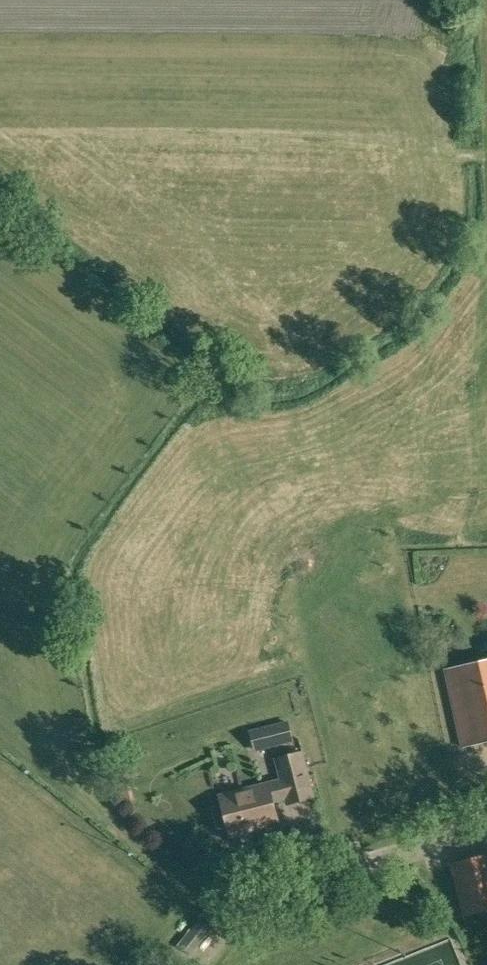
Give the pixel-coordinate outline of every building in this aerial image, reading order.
[(371,583),(360,586),(363,600),(375,597),(371,583)] [(445,670),(463,747),(476,744),(486,741),(486,660),(445,670)] [(268,727),(251,731),(255,750),(272,745),(292,740),(287,722),(268,727)] [(282,780),(268,784),(273,803),(285,800),(286,806),(313,799),(309,780),(302,752),(276,759),(282,780)] [(222,804),(211,806),(217,830),(228,827),(230,836),(252,830),(279,824),(277,819),(273,803),(268,784),(250,788),(252,793),(221,801),(222,804)] [(464,916),(486,910),(486,883),(480,857),(452,864),(464,916)] [(191,954),(211,928),(200,920),(180,945),(191,954)]
